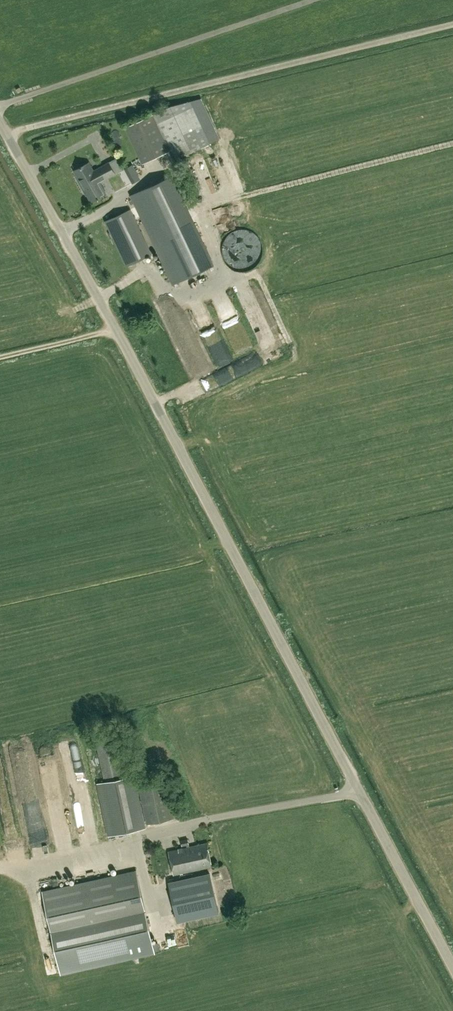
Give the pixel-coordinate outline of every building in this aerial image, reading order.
[(210,143),(190,101),(171,106),(153,114),(170,150),(174,159),(210,143)] [(142,163),(170,150),(153,114),(125,127),(142,163)] [(91,202),(106,194),(101,186),(99,183),(115,174),(109,163),(93,171),(89,162),(75,170),(79,177),(77,178),(81,184),(84,191),(85,190),(91,202)] [(170,177),(169,178),(151,186),(132,195),(159,250),(174,283),(213,265),(170,177)] [(218,221),(233,217),(229,204),(215,207),(218,221)] [(132,209),(126,212),(108,220),(129,264),(153,253),(132,209)] [(238,230),(235,231),(232,232),(229,234),(227,236),(225,239),(223,242),(222,245),(222,248),(222,251),(222,255),(223,258),(224,261),(226,263),(228,266),(231,268),(234,269),(237,270),(240,271),(244,271),(247,271),(250,270),(253,268),(256,267),(258,264),(260,262),(262,259),(263,256),(263,252),(263,249),(263,246),(262,243),(261,240),(259,237),(257,235),(254,233),(251,231),(248,230),(245,229),(241,229),(238,230)] [(154,308),(162,305),(152,281),(144,284),(154,308)] [(234,295),(220,299),(221,305),(236,300),(234,295)] [(193,315),(188,300),(175,303),(180,319),(193,315)] [(97,744),(105,782),(97,783),(108,836),(146,828),(134,775),(124,778),(116,740),(97,744)] [(138,783),(146,824),(173,818),(165,778),(138,783)] [(174,875),(191,871),(212,866),(207,843),(189,847),(188,839),(181,841),(183,848),(168,851),(174,875)] [(136,870),(42,892),(60,973),(155,952),(136,870)] [(50,884),(65,881),(64,873),(49,876),(50,884)] [(211,873),(170,883),(178,923),(221,913),(211,873)]
